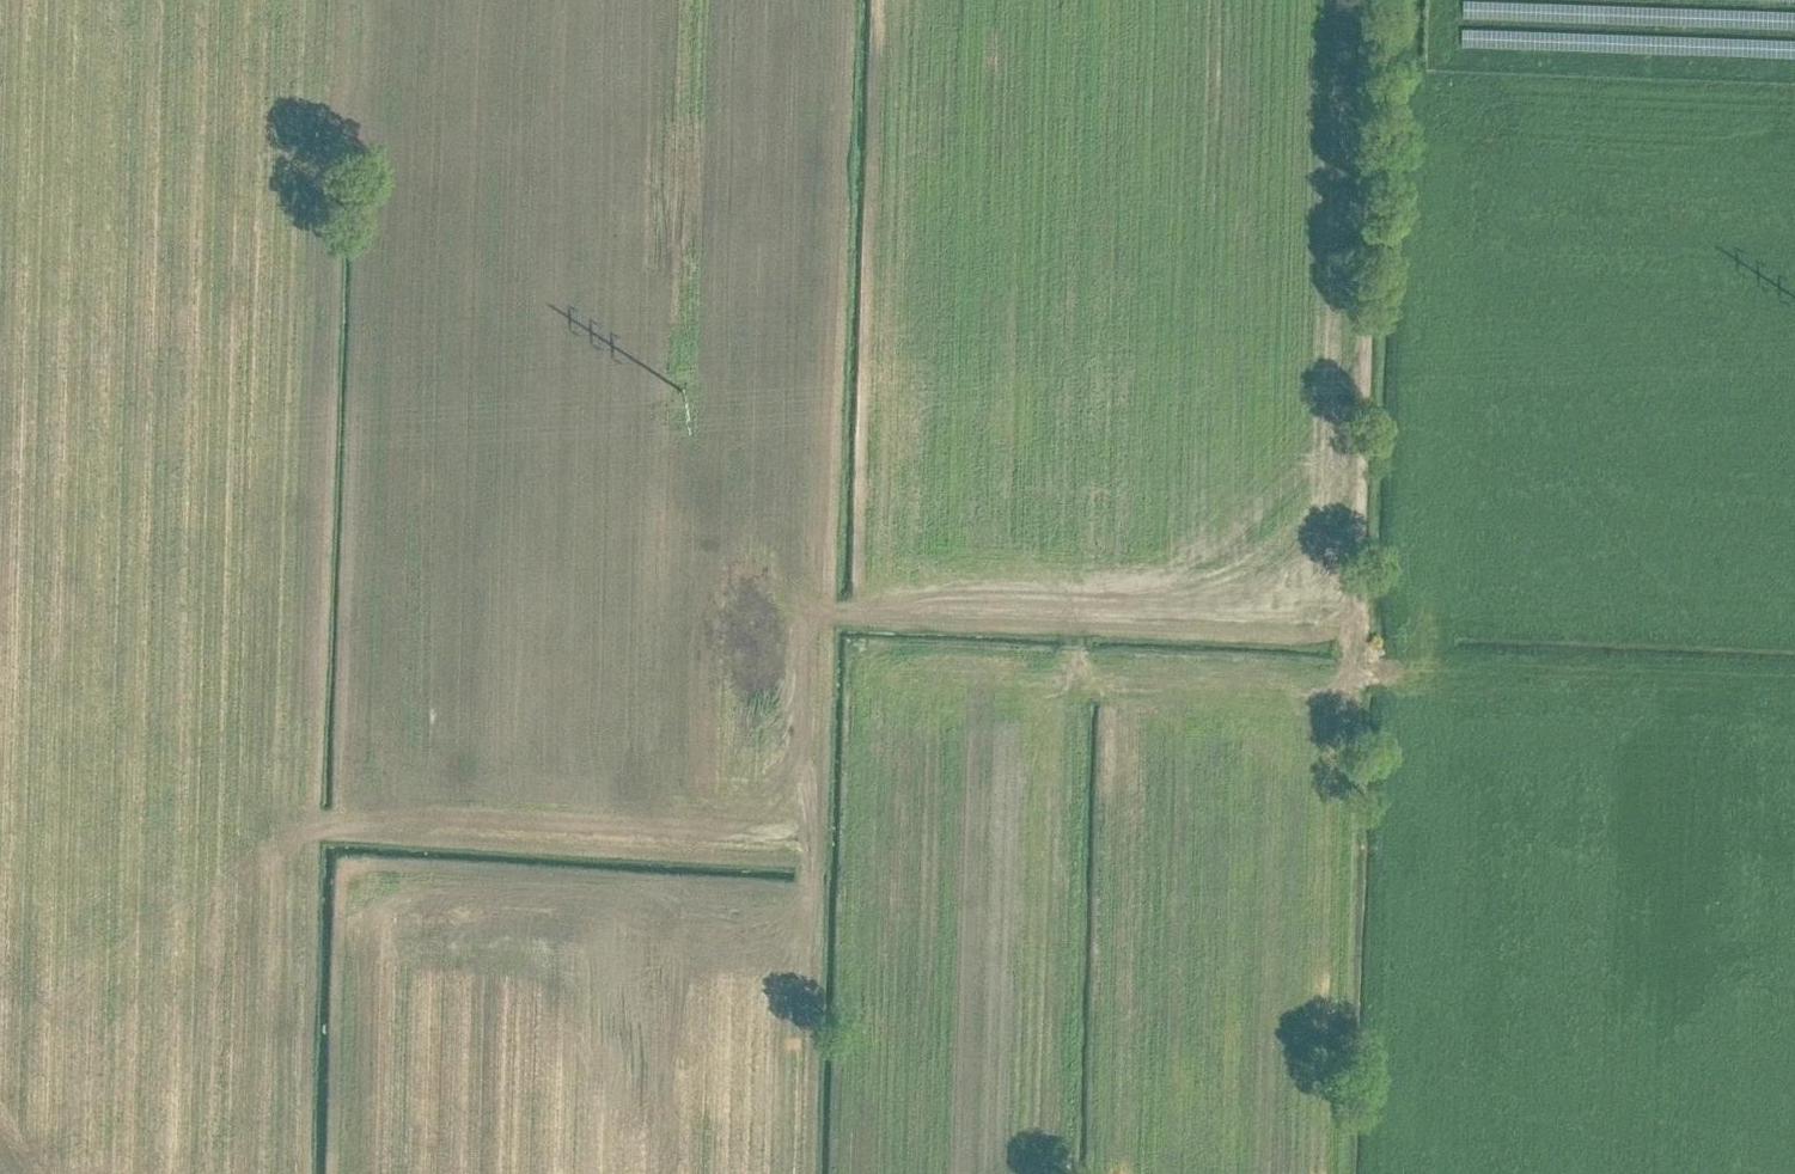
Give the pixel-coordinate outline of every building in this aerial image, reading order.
[(1468,25),(1469,43),(1517,41),(1516,23),(1468,25)]
